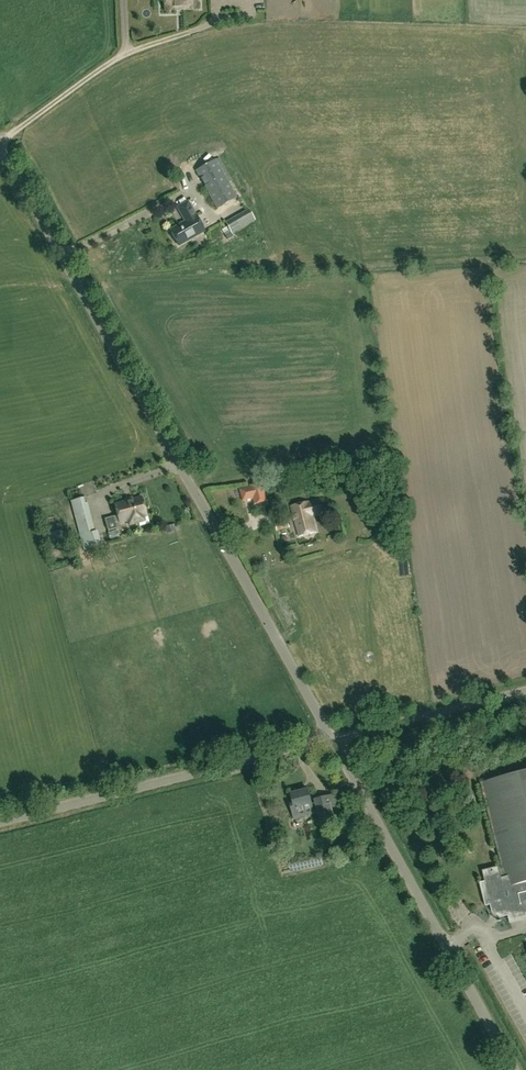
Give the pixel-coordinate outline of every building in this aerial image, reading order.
[(164,11),(185,10),(184,5),(181,5),(181,0),(164,0),(164,11)] [(200,0),(181,0),(181,5),(184,5),(185,10),(200,9),(200,0)] [(215,160),(196,171),(218,209),(237,198),(215,160)] [(196,217),(188,203),(178,208),(188,225),(181,229),(180,226),(170,231),(179,246),(205,231),(196,217)] [(226,223),(231,233),(255,220),(249,210),(226,223)] [(269,500),(264,483),(251,487),(255,504),(269,500)] [(141,497),(115,504),(120,523),(128,521),(129,525),(139,522),(138,518),(146,516),(141,497)] [(85,503),(84,498),(71,501),(75,516),(79,533),(84,550),(102,545),(98,531),(96,532),(95,528),(88,502),(85,503)] [(323,499),(291,507),(298,536),(316,532),(312,516),(327,513),(323,499)] [(290,528),(288,521),(275,524),(277,531),(290,528)] [(480,783),(501,866),(483,871),(485,882),(481,883),(486,906),(494,904),(495,910),(501,914),(508,912),(511,923),(525,919),(525,771),(480,783)] [(333,816),(328,797),(315,800),(316,803),(312,804),(308,790),(291,794),(294,805),(291,806),(294,819),(319,813),(320,819),(333,816)] [(488,855),(495,854),(493,843),(486,844),(488,855)]
